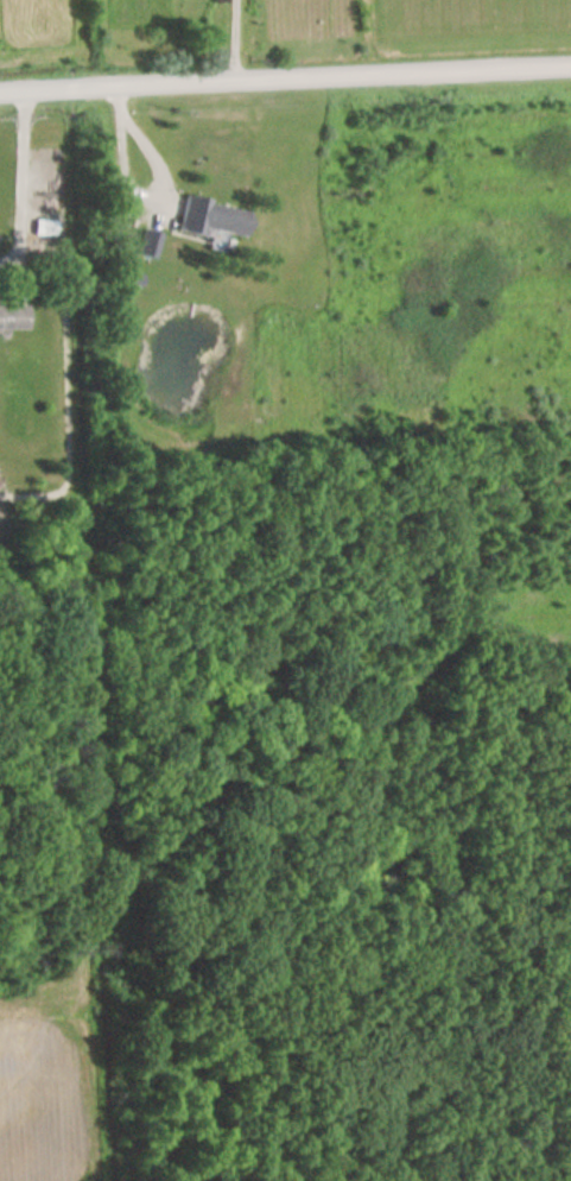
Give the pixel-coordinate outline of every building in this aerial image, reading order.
[(240,237),(245,211),(191,199),(184,233),(205,237),(207,230),(240,237)] [(24,329),(24,303),(0,303),(0,329),(24,329)]
